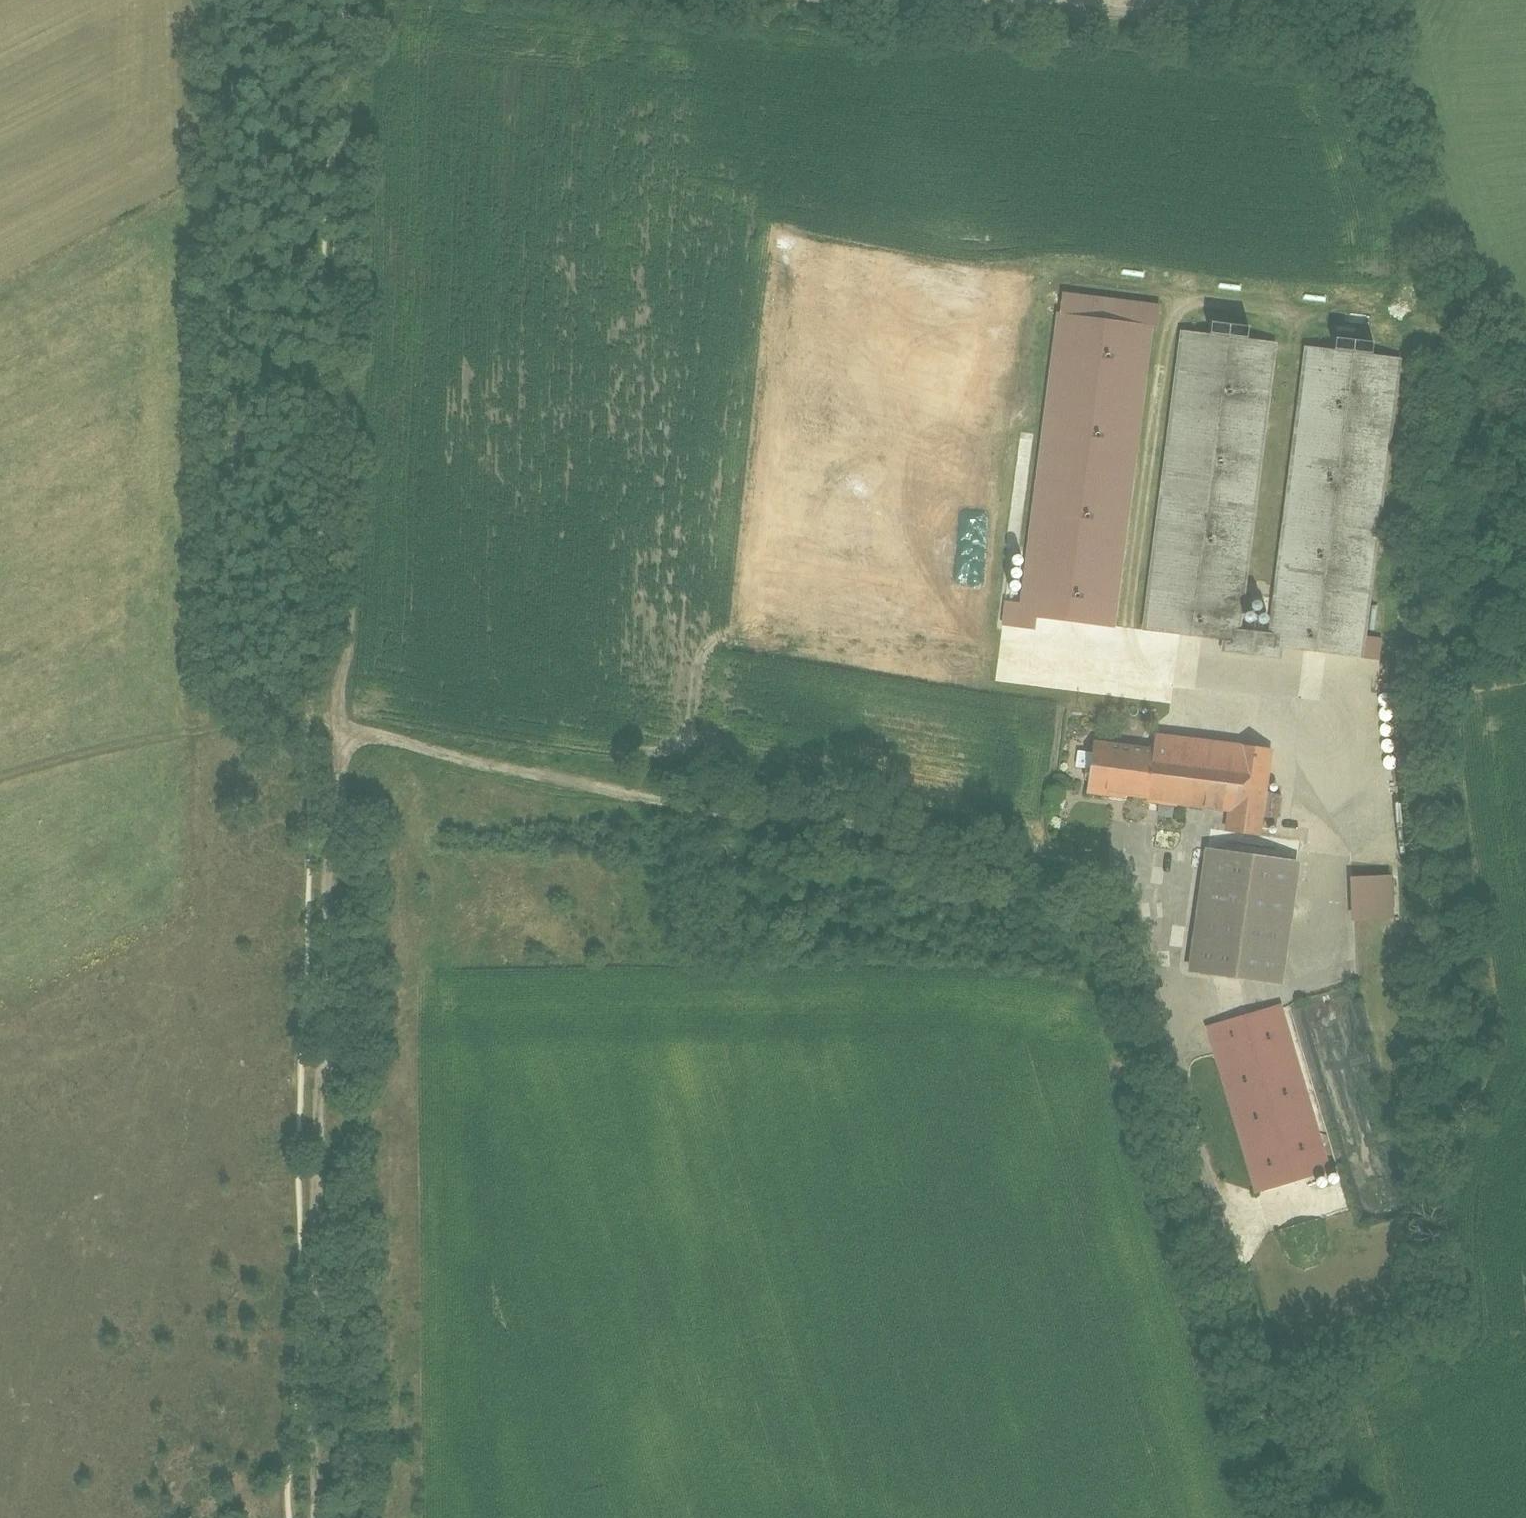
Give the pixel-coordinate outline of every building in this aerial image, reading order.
[(1164,302),(1063,288),(1021,600),(1008,598),(1004,622),(1037,626),(1038,614),(1120,625),(1164,302)] [(1184,325),(1146,625),(1229,636),(1227,648),(1284,655),(1285,643),(1372,654),(1409,353),(1310,340),(1273,630),(1248,627),(1284,337),(1184,325)] [(1278,746),(1244,741),(1160,731),(1158,744),(1098,737),(1091,792),(1233,809),(1231,826),(1264,831),(1278,746)] [(1307,857),(1211,843),(1192,967),(1288,981),(1307,857)] [(1397,871),(1354,874),(1357,918),(1399,916),(1397,871)] [(1336,1167),(1288,999),(1211,1021),(1259,1188),(1336,1167)]
